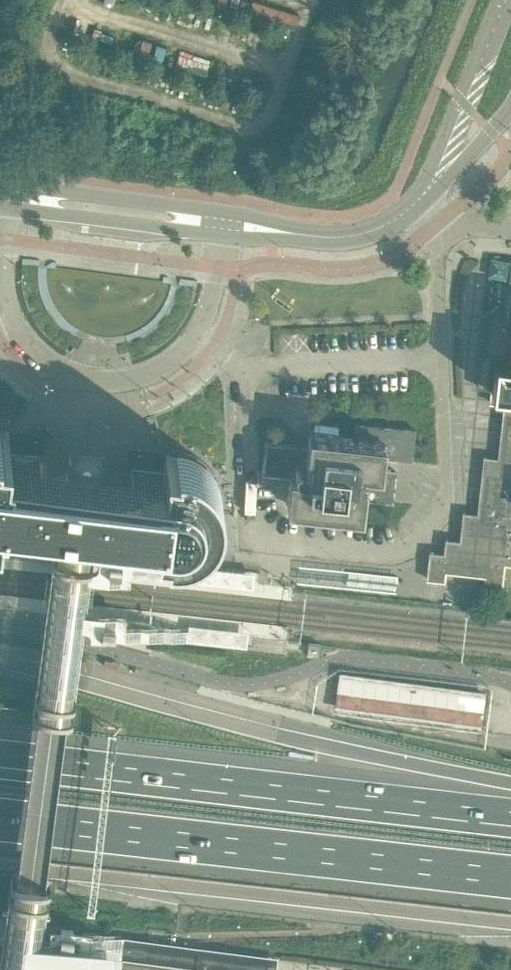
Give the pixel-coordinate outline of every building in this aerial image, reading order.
[(502,283),(500,302),(496,302),(490,307),(489,311),(484,310),(477,374),(496,376),(495,388),(510,390),(510,284),(502,283)] [(87,354),(76,351),(73,360),(84,364),(87,354)] [(385,483),(387,468),(382,467),(383,458),(412,461),(416,427),(354,421),(352,435),(339,433),(340,427),(314,424),(313,431),(309,430),(308,444),(265,440),(261,473),(289,476),(286,505),(290,505),(289,512),(315,515),(316,508),(333,510),(332,516),(358,519),(359,513),(363,513),(364,499),(387,501),(388,484),(385,483)] [(36,473),(39,452),(6,447),(8,432),(0,431),(0,501),(32,505),(34,484),(36,484),(38,483),(39,481),(40,479),(40,477),(39,475),(38,474),(36,473)] [(215,484),(213,479),(217,477),(213,471),(208,464),(202,459),(199,456),(197,455),(193,453),(190,452),(185,451),(183,450),(180,450),(176,450),(176,454),(165,453),(163,468),(131,464),(128,485),(126,485),(124,487),(123,489),(122,491),(123,493),(124,495),(126,496),(124,517),(156,521),(154,537),(165,538),(164,542),(168,543),(175,543),(181,543),(188,541),(194,539),(200,535),(206,531),(210,526),(207,523),(210,519),(212,515),(214,511),(215,507),(216,502),(216,497),(216,493),(216,488),(215,484)] [(126,485),(128,485),(131,464),(101,460),(101,456),(69,452),(68,456),(39,452),(36,473),(38,474),(39,475),(40,477),(40,479),(39,481),(38,483),(36,484),(34,484),(32,505),(58,508),(97,514),(124,517),(126,496),(124,495),(123,493),(122,491),(123,489),(124,487),(126,485)] [(504,502),(503,516),(492,515),(491,519),(490,519),(489,528),(491,528),(490,533),(488,533),(487,542),(489,542),(488,547),(487,547),(486,557),(487,557),(487,562),(510,564),(510,503),(504,502)] [(58,508),(34,696),(37,697),(72,701),(73,701),(84,622),(86,622),(87,623),(89,625),(89,627),(89,629),(100,630),(101,619),(84,617),(91,565),(107,567),(107,566),(109,555),(98,554),(97,559),(96,560),(95,561),(94,562),(93,562),(91,562),(97,514),(58,508)] [(461,573),(463,553),(448,552),(447,557),(443,557),(442,566),(446,567),(445,571),(461,573)] [(9,884),(0,955),(0,969),(102,969),(104,954),(107,934),(49,926),(48,931),(48,932),(47,933),(46,934),(45,935),(43,935),(49,889),(47,888),(12,884),(9,884)] [(226,969),(275,969),(277,956),(107,934),(104,954),(226,969)]
